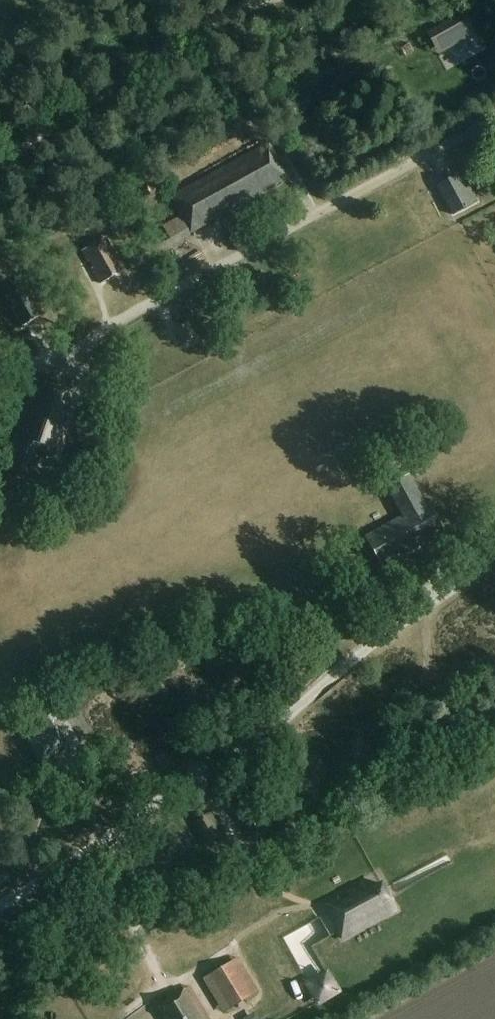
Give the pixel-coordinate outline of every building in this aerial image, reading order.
[(476,34),(465,13),(427,33),(438,54),(476,34)] [(290,181),(268,142),(171,195),(193,235),(290,181)] [(466,188),(459,175),(438,185),(453,214),(478,202),(470,186),(466,188)] [(125,271),(107,238),(84,250),(101,283),(125,271)] [(42,315),(29,287),(8,297),(21,325),(42,315)] [(72,391),(34,381),(8,473),(26,478),(34,449),(48,453),(47,458),(58,461),(70,421),(64,420),(72,391)] [(423,503),(410,475),(387,487),(402,517),(365,535),(379,565),(444,533),(429,501),(423,503)] [(55,726),(50,719),(28,732),(32,740),(29,741),(43,766),(71,749),(57,725),(55,726)] [(223,834),(210,812),(191,823),(205,845),(223,834)] [(0,855),(0,874),(8,869),(0,855)] [(380,862),(318,893),(341,939),(403,908),(380,862)] [(258,991),(237,958),(203,979),(224,1012),(258,991)] [(188,986),(156,1006),(164,1018),(208,1018),(188,986)]
